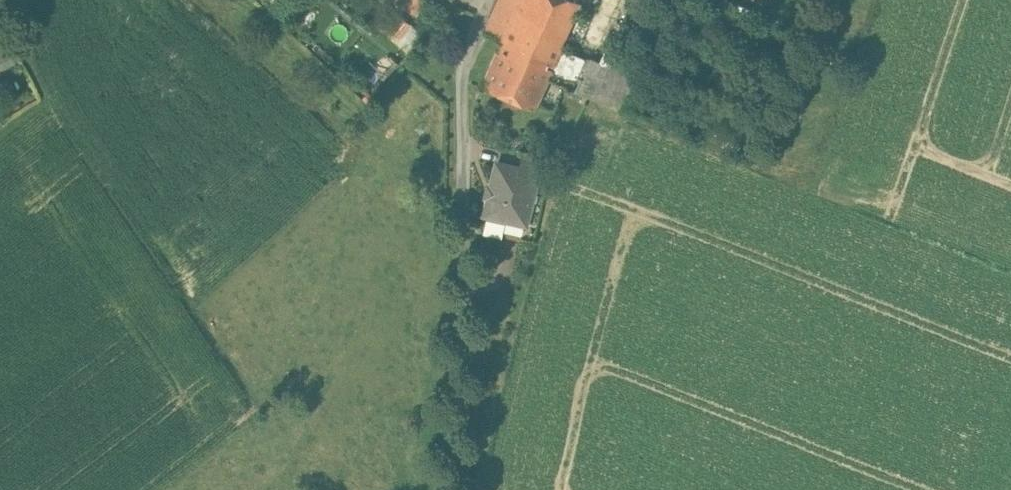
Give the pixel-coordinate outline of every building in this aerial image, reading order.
[(490,15),(495,17),(488,33),(502,39),(504,35),(520,0),(497,0),(490,15)] [(572,0),(520,0),(504,35),(553,57),(555,52),(559,45),(578,2),(572,0)] [(553,57),(504,35),(502,39),(482,85),(531,107),(545,75),(553,57)] [(559,45),(555,52),(600,72),(589,97),(617,109),(638,63),(607,49),(602,61),(588,55),(587,57),(559,45)] [(0,55),(0,60),(4,67),(14,62),(8,51),(0,55)] [(555,52),(553,57),(545,75),(555,79),(554,81),(589,97),(600,72),(555,52)] [(536,171),(496,161),(483,212),(486,212),(482,227),(501,232),(505,217),(524,222),(536,171)] [(524,222),(505,217),(501,232),(482,227),(486,212),(483,212),(479,227),(521,237),(524,222)]
